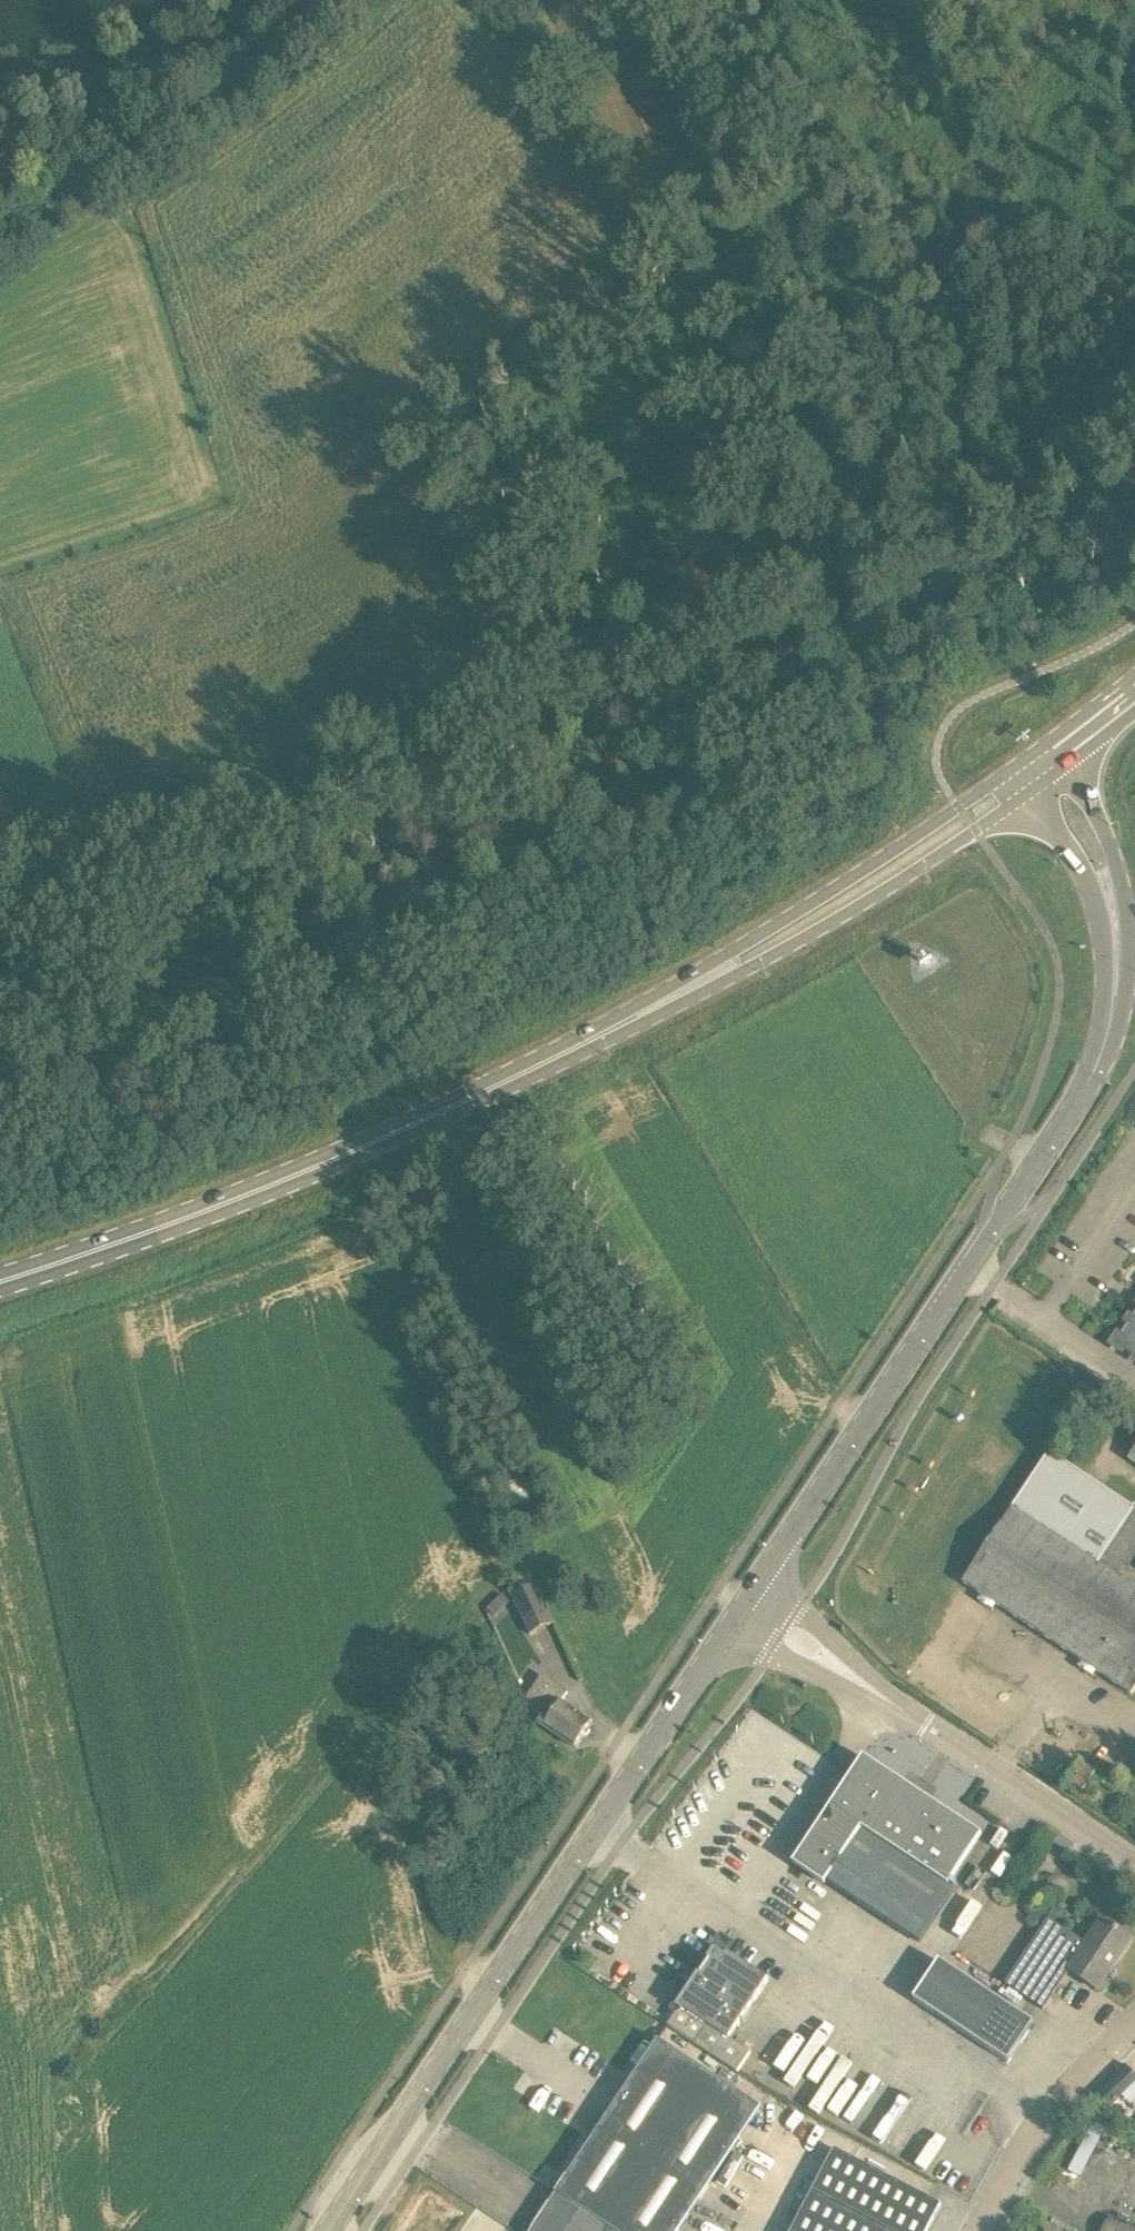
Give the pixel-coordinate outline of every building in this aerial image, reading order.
[(1116,1345),(1134,1358),(1134,1316),(1116,1345)] [(1124,1459),(1134,1466),(1134,1444),(1124,1459)] [(1133,1695),(1134,1691),(1134,1589),(1120,1580),(1134,1557),(1134,1509),(1050,1453),(1013,1508),(964,1582),(1133,1695)] [(531,1636),(556,1624),(536,1584),(512,1595),(531,1636)] [(509,1601),(502,1594),(486,1610),(493,1617),(509,1601)] [(593,1724),(563,1703),(569,1692),(542,1675),(526,1699),(536,1721),(577,1748),(593,1724)] [(865,1763),(793,1870),(827,1893),(917,1951),(952,1895),(987,1843),(865,1763)] [(1098,1991),(1099,1990),(1132,1940),(1103,1920),(1087,1944),(1049,1919),(1006,1984),(1044,2010),(1070,1972),(1098,1991)] [(716,1953),(680,2008),(668,2027),(695,2045),(740,2074),(753,2055),(729,2040),(769,1981),(729,1954),(725,1960),(716,1953)] [(1035,2024),(940,1961),(915,2000),(1009,2063),(1035,2024)] [(659,2040),(632,2079),(615,2105),(664,2138),(718,2173),(761,2108),(659,2040)] [(1134,2084),(1134,2074),(1127,2066),(1097,2096),(1110,2108),(1122,2096),(1134,2084)] [(1134,2122),(1134,2104),(1126,2114),(1134,2122)] [(598,2132),(647,2164),(664,2138),(615,2105),(598,2132)] [(593,2139),(556,2194),(612,2230),(680,2230),(689,2217),(700,2199),(647,2164),(598,2132),(593,2139)] [(647,2164),(700,2199),(718,2173),(664,2138),(647,2164)] [(927,2197),(835,2149),(811,2194),(882,2230),(928,2230),(942,2205),(927,2197)] [(531,2230),(612,2230),(556,2194),(531,2230)] [(792,2230),(882,2230),(811,2194),(792,2230)] [(1109,2217),(1102,2230),(1134,2230),(1109,2217)]
